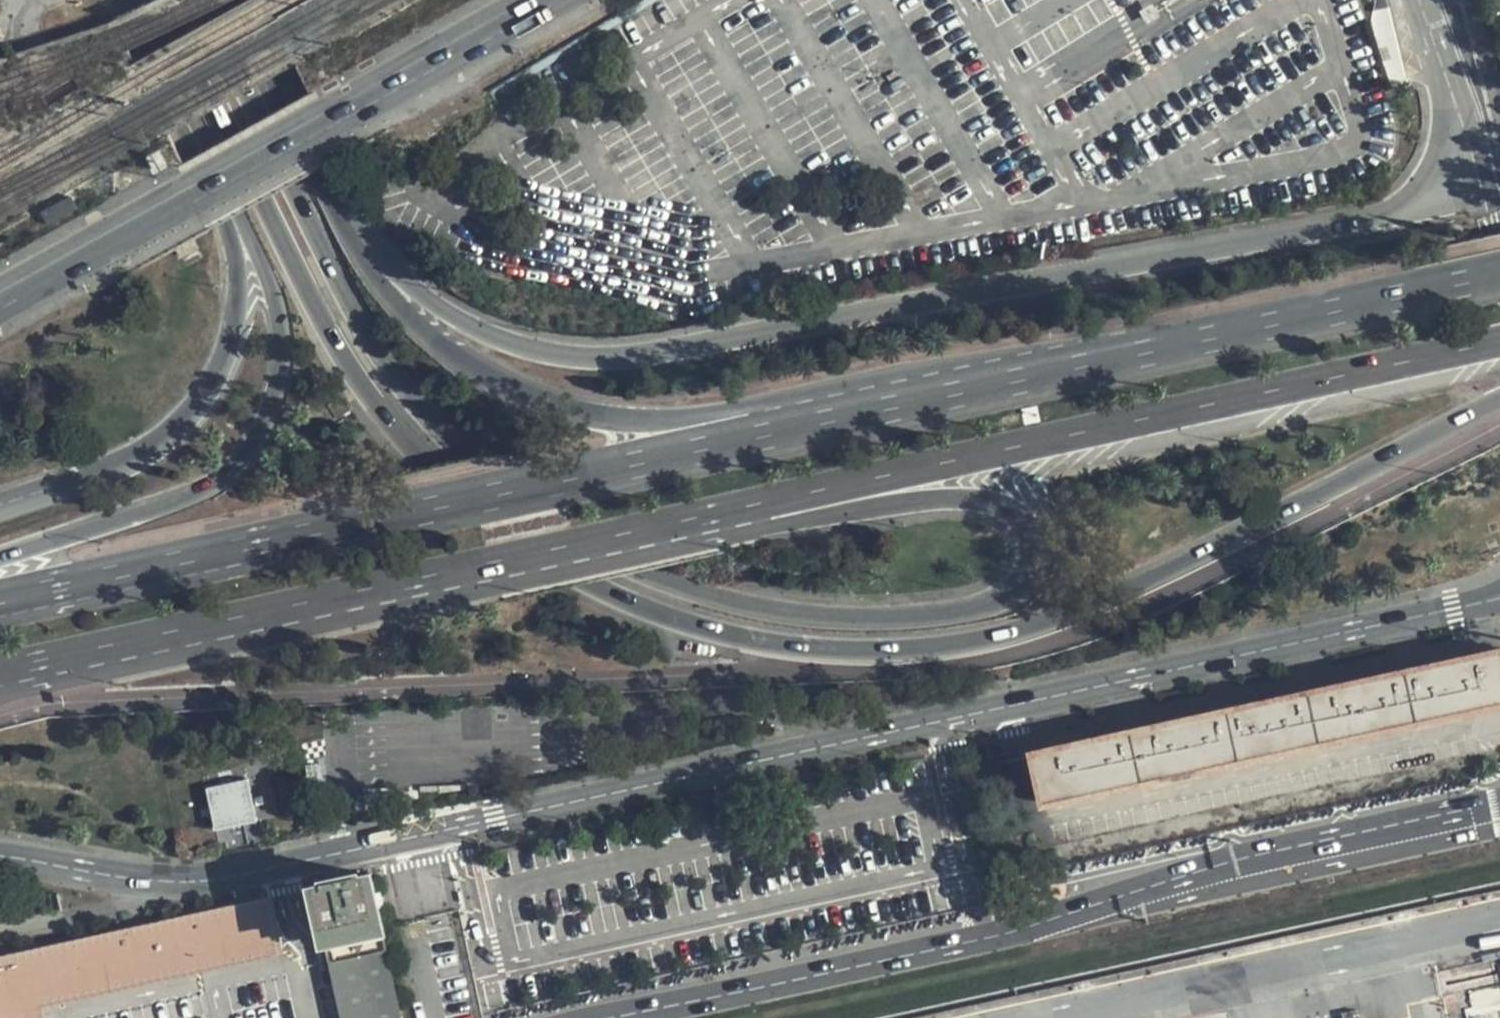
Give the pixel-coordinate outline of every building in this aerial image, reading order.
[(1499,708),(1499,645),(1018,746),(1031,807),(1499,708)] [(204,792),(213,833),(254,824),(244,783),(204,792)] [(308,881),(322,944),(391,930),(377,866),(308,881)] [(287,950),(274,892),(0,952),(0,1017),(49,1017),(46,1003),(287,950)] [(389,946),(332,959),(345,1017),(405,1017),(389,946)] [(1436,1000),(1440,1017),(1499,1017),(1499,985),(1436,1000)]
